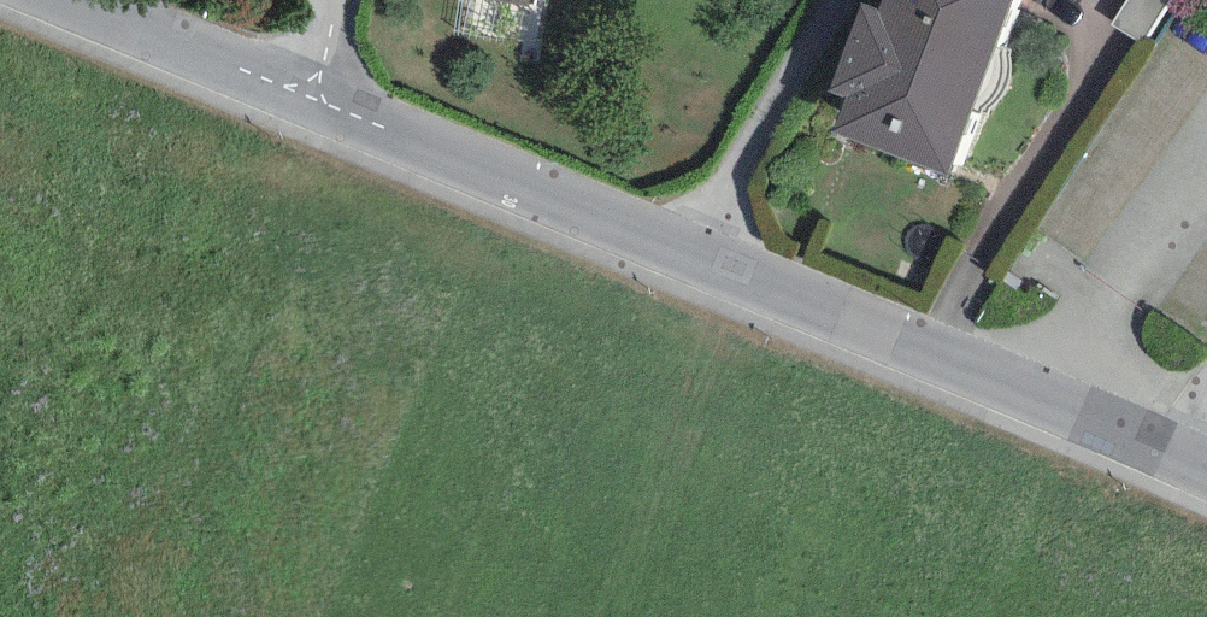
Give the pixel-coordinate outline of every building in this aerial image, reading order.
[(877,9),(862,4),(828,91),(845,97),(833,131),(946,174),(1012,0),(880,0),(877,9)] [(1111,26),(1143,46),(1171,0),(1127,0),(1111,26)]
